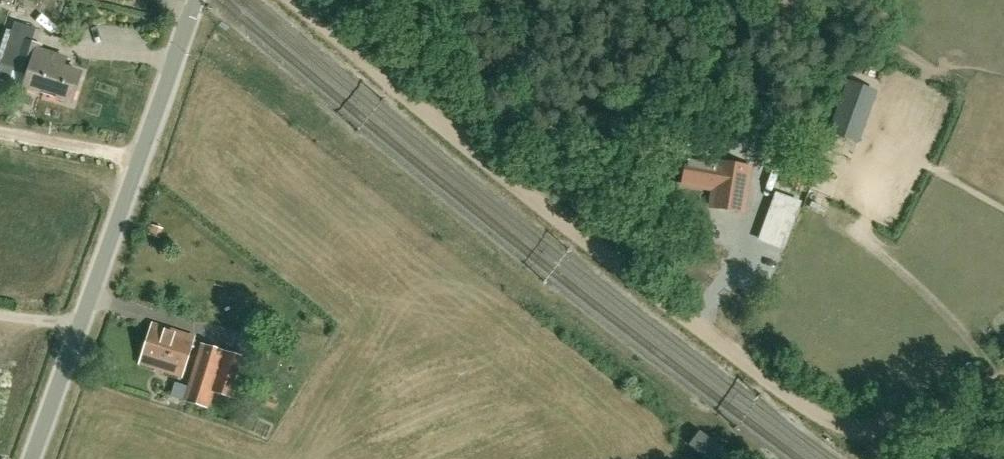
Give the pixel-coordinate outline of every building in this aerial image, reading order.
[(23,87),(71,102),(80,73),(62,67),(65,58),(40,50),(41,46),(10,36),(0,66),(26,75),(23,87)] [(849,83),(832,132),(858,141),(876,92),(849,83)] [(682,184),(714,189),(711,206),(742,211),(749,168),(719,163),(721,148),(700,145),(698,159),(686,157),(682,184)] [(806,188),(810,165),(784,162),(780,188),(805,192),(806,192),(806,188)] [(802,204),(801,203),(776,194),(759,243),(783,252),(785,252),(800,209),(802,204)] [(152,325),(140,363),(181,376),(194,339),(152,325)] [(211,392),(231,399),(244,359),(204,346),(186,402),(206,409),(211,392)]
